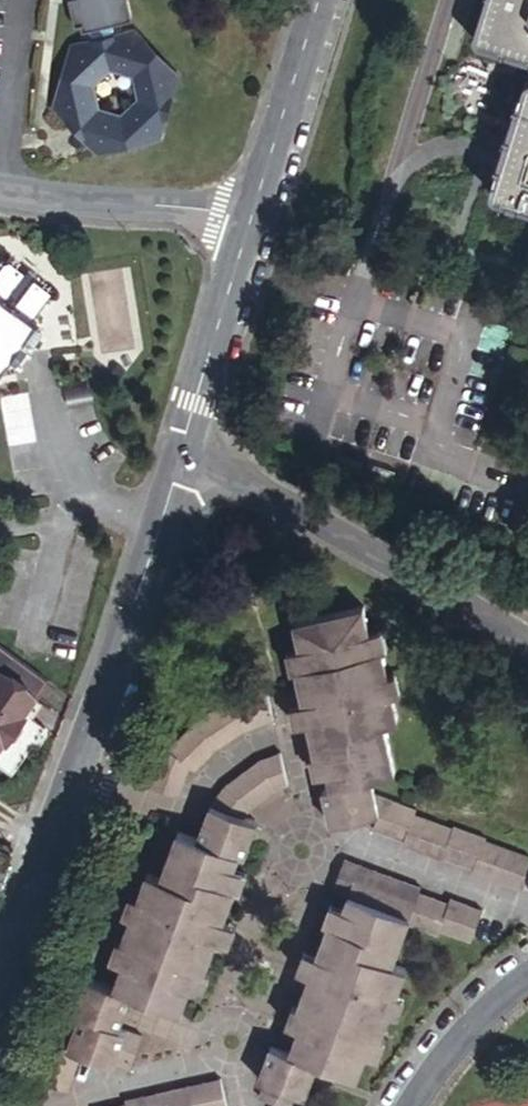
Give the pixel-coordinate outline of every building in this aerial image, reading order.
[(77,25),(133,15),(131,0),(73,0),(77,25)] [(471,28),(472,31),(475,38),(479,39),(527,55),(527,0),(481,0),(471,28)] [(51,107),(96,157),(161,142),(177,79),(130,27),(65,42),(51,107)] [(527,70),(525,71),(521,76),(519,81),(488,180),(488,183),(490,187),(491,190),(497,192),(527,202),(527,69),(527,70)] [(15,277),(0,266),(0,298),(15,277)] [(25,284),(31,275),(22,268),(15,277),(0,298),(0,304),(7,310),(25,284)] [(25,284),(7,310),(0,304),(0,366),(28,326),(24,323),(42,297),(25,284)] [(369,637),(342,611),(295,622),(299,648),(303,666),(295,668),(303,702),(307,721),(314,755),(322,753),(326,772),(329,786),(322,788),(330,824),(372,814),(377,816),(372,828),(406,841),(414,816),(417,809),(376,795),(373,777),(394,771),(383,722),(397,719),(391,693),(379,647),(372,648),(369,637)] [(303,666),(299,648),(285,650),(288,670),(295,668),(303,666)] [(19,708),(14,704),(24,689),(0,672),(0,733),(19,708)] [(307,721),(303,702),(289,706),(293,724),(307,721)] [(322,753),(314,755),(318,774),(326,772),(322,753)] [(145,874),(118,943),(127,946),(121,963),(111,987),(84,977),(71,1011),(79,1015),(67,1048),(80,1053),(113,1064),(114,1061),(130,1066),(141,1036),(118,1027),(130,993),(181,1012),(189,988),(195,970),(203,972),(215,939),(222,920),(234,888),(227,886),(234,866),(238,853),(243,855),(256,821),(243,817),(248,802),(271,788),(282,785),(276,758),(257,765),(254,767),(228,787),(213,801),(210,804),(196,841),(177,833),(159,879),(145,874)] [(424,820),(414,816),(406,841),(415,844),(424,820)] [(442,859),(443,857),(472,868),(471,870),(518,888),(527,861),(527,857),(483,840),(485,836),(450,822),(448,826),(425,817),(424,820),(415,844),(414,849),(442,859)] [(0,846),(0,864),(7,867),(14,853),(0,846)] [(339,911),(333,929),(325,925),(314,956),(307,974),(298,1004),(304,1007),(298,1025),(289,1052),(270,1045),(258,1078),(265,1081),(260,1095),(274,1100),(272,1105),(292,1105),(297,1093),(307,1095),(319,1061),(358,1075),(367,1049),(372,1032),(380,1035),(404,967),(392,963),(406,921),(436,931),(438,927),(471,938),(481,910),(449,898),(447,903),(418,892),(420,887),(343,859),(331,891),(343,896),(339,911)] [(248,871),(234,866),(227,886),(234,888),(241,890),(248,871)] [(333,929),(339,911),(326,905),(319,923),(325,925),(333,929)] [(236,926),(222,920),(215,939),(230,944),(236,926)] [(127,946),(118,943),(113,941),(107,959),(121,963),(127,946)] [(307,974),(314,956),(301,953),(296,970),(307,974)] [(195,970),(189,988),(203,993),(210,975),(203,972),(195,970)] [(304,1007),(298,1004),(291,1002),(285,1020),(298,1025),(304,1007)] [(380,1035),(372,1032),(367,1049),(381,1054),(386,1037),(380,1035)] [(80,1053),(67,1048),(49,1042),(47,1046),(78,1057),(80,1053)] [(66,1090),(78,1057),(47,1046),(34,1078),(66,1090)] [(220,1078),(124,1100),(125,1103),(113,1105),(226,1105),(220,1078)]
